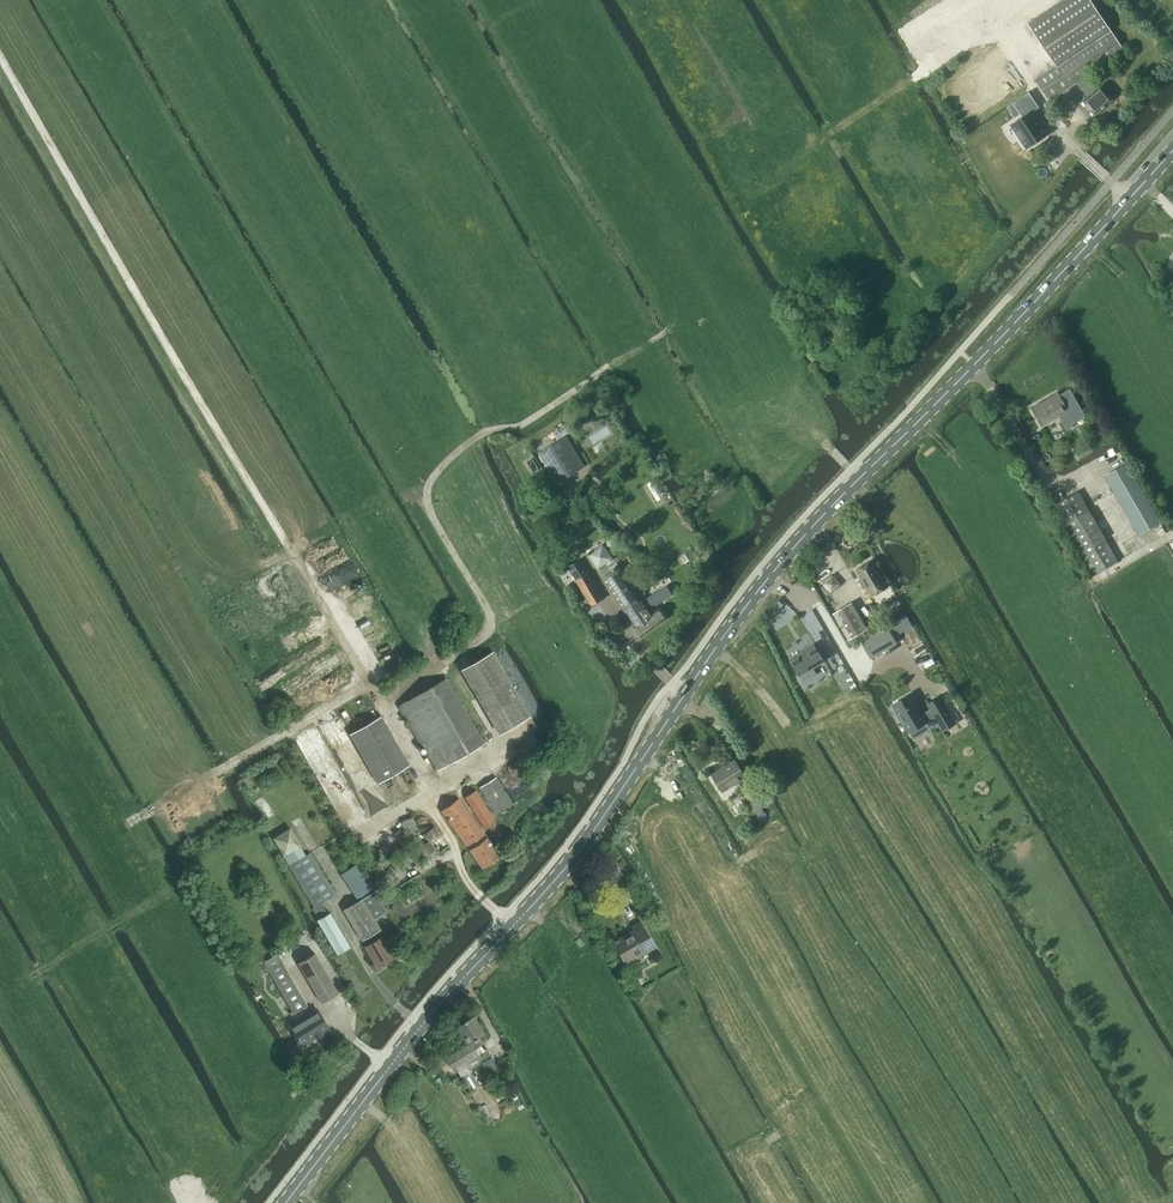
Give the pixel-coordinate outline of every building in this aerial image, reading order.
[(1124,50),(1090,0),(1062,0),(1028,23),(1056,65),(1036,78),(1051,100),(1076,82),(1087,96),(1082,101),(1094,115),(1113,100),(1090,73),(1124,50)] [(1032,111),(1012,124),(1021,138),(1015,142),(1021,150),(1046,133),(1032,111)] [(1058,393),(1034,407),(1043,424),(1059,415),(1067,429),(1072,426),(1071,424),(1085,417),(1070,390),(1060,396),(1058,393)] [(593,405),(589,407),(595,416),(599,414),(593,405)] [(565,436),(539,452),(557,483),(584,466),(565,436)] [(1127,464),(1106,476),(1140,534),(1160,522),(1127,464)] [(654,480),(647,484),(657,502),(664,498),(654,480)] [(1095,574),(1118,561),(1079,491),(1056,504),(1095,574)] [(598,569),(612,560),(603,545),(588,555),(598,569)] [(568,567),(592,604),(604,597),(580,559),(568,567)] [(872,560),(856,569),(861,578),(859,580),(864,588),(866,587),(872,596),(888,587),(872,560)] [(616,567),(601,577),(640,636),(665,619),(659,609),(649,616),(644,608),(649,605),(651,609),(672,595),(672,594),(666,585),(645,599),(647,602),(642,606),(616,567)] [(778,601),(769,611),(774,615),(783,605),(778,601)] [(849,640),(868,629),(852,602),(833,613),(849,640)] [(905,614),(886,625),(893,637),(913,626),(905,614)] [(602,638),(615,651),(623,642),(610,630),(602,638)] [(888,630),(863,644),(870,656),(895,642),(888,630)] [(814,645),(790,659),(799,674),(803,681),(816,673),(812,667),(823,660),(814,645)] [(490,652),(469,665),(508,730),(530,716),(490,652)] [(437,770),(483,743),(447,679),(400,705),(437,770)] [(910,694),(893,705),(898,713),(896,715),(899,722),(902,720),(908,731),(908,732),(925,722),(929,729),(939,723),(930,709),(921,714),(910,695),(911,695),(910,694)] [(940,697),(928,704),(930,709),(939,723),(942,729),(955,722),(940,697)] [(378,783),(410,765),(381,716),(350,734),(378,783)] [(722,792),(746,776),(735,759),(711,775),(722,792)] [(496,813),(512,804),(496,777),(480,787),(496,813)] [(496,840),(505,834),(476,790),(466,797),(487,829),(489,828),(496,840)] [(757,799),(749,804),(757,817),(765,812),(763,809),(769,806),(761,791),(755,795),(757,799)] [(482,867),(500,855),(459,798),(441,811),(482,867)] [(413,816),(402,821),(409,836),(412,835),(417,842),(429,859),(430,859),(431,858),(449,846),(435,826),(425,833),(430,840),(424,845),(419,837),(416,833),(419,831),(413,816)] [(300,845),(301,845),(291,828),(275,838),(291,865),(290,865),(315,906),(312,908),(319,920),(317,921),(338,953),(350,945),(330,913),(328,914),(321,903),(335,894),(310,853),(306,855),(300,845)] [(408,851),(398,857),(401,863),(411,857),(408,851)] [(388,910),(373,887),(358,864),(342,874),(356,897),(357,897),(359,900),(344,909),(362,940),(382,929),(375,918),(388,910)] [(626,963),(655,947),(640,921),(632,926),(634,930),(614,942),(626,963)] [(378,967),(394,957),(382,937),(365,947),(378,967)] [(309,1006),(288,969),(278,953),(264,962),(273,978),(294,1014),(309,1006)] [(322,1001),(338,992),(315,953),(299,963),(322,1001)] [(302,1046),(330,1029),(318,1009),(290,1026),(302,1046)] [(477,1039),(485,1034),(473,1016),(457,1026),(468,1044),(446,1059),(453,1070),(456,1068),(460,1074),(470,1067),(471,1070),(485,1061),(480,1053),(484,1050),(477,1039)] [(475,1076),(471,1070),(470,1067),(460,1074),(470,1090),(493,1076),(489,1069),(481,1074),(480,1073),(475,1076)]
